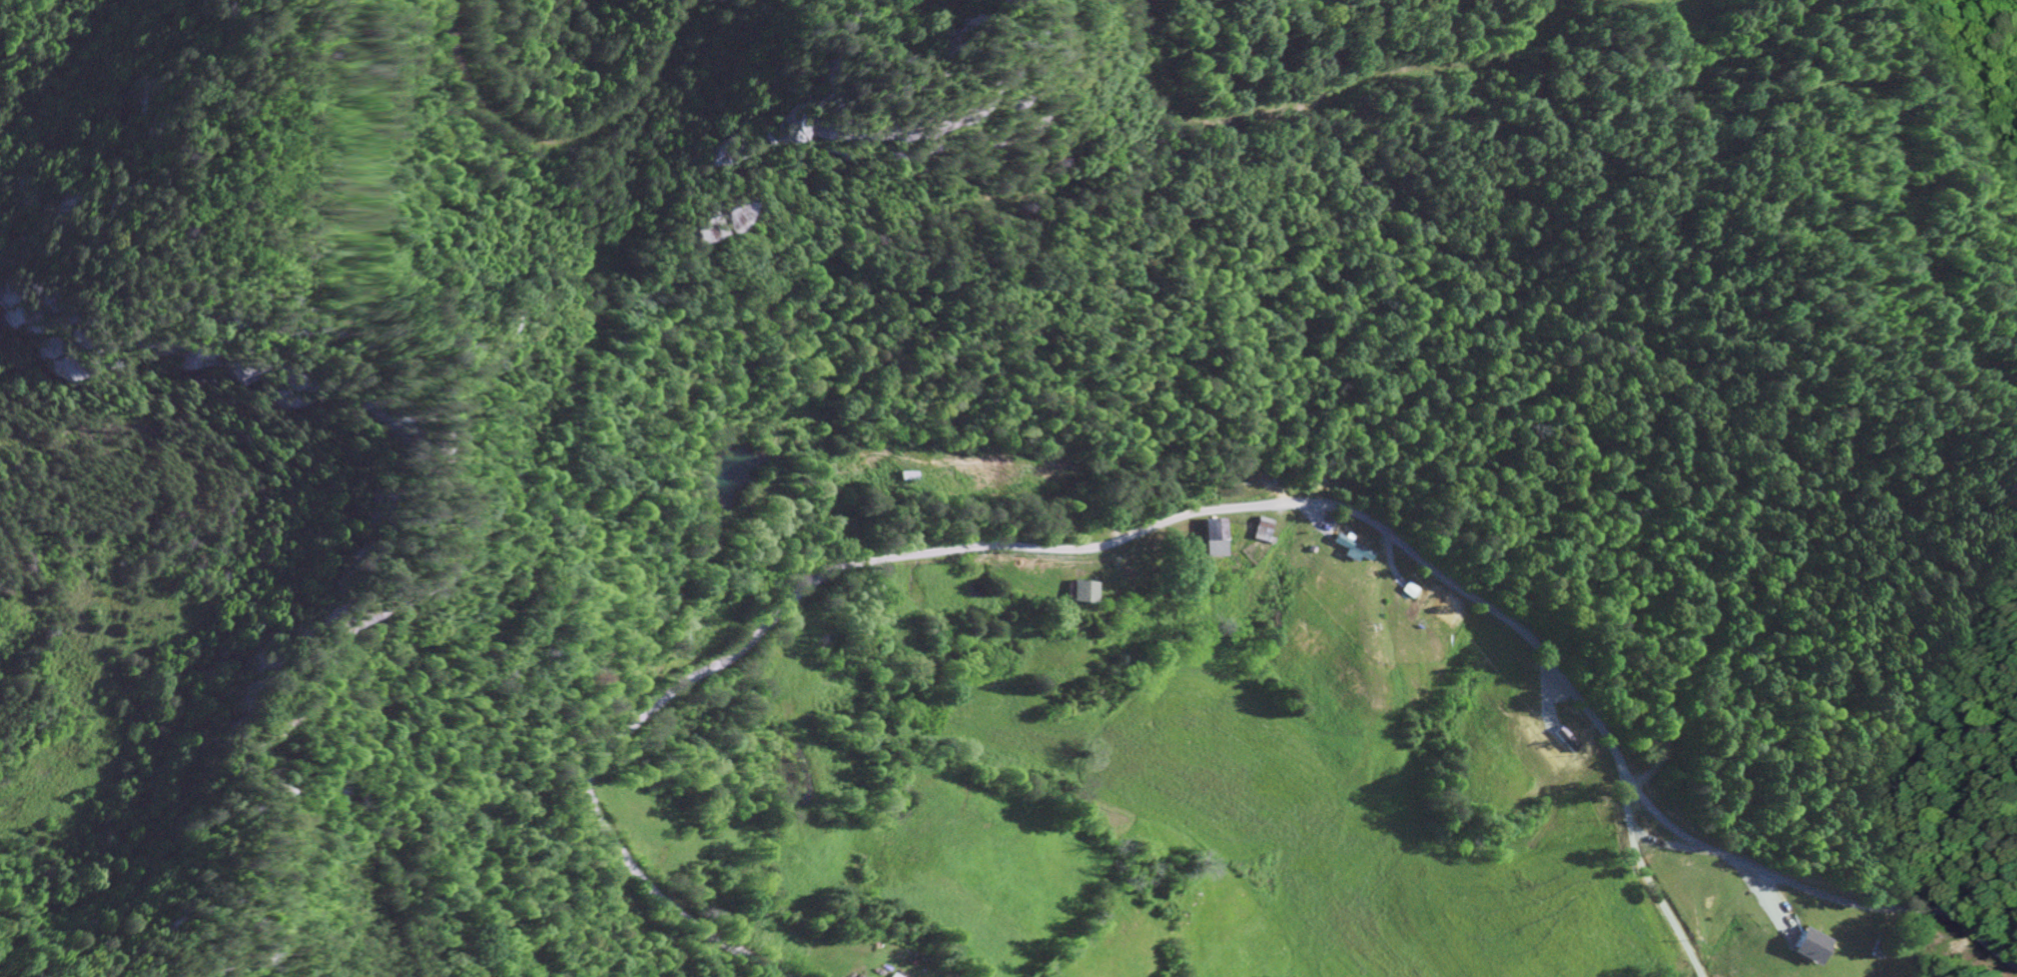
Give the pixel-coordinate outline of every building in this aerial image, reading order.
[(1265,540),(1271,520),(1256,515),(1249,535),(1265,540)] [(1221,555),(1220,517),(1198,518),(1199,556),(1221,555)] [(1377,552),(1345,535),(1344,536),(1337,532),(1331,544),(1325,555),(1351,569),(1359,555),(1371,562),(1377,552)] [(1091,604),(1095,583),(1072,578),(1068,599),(1091,604)] [(1818,965),(1831,938),(1803,926),(1791,952),(1818,965)]
